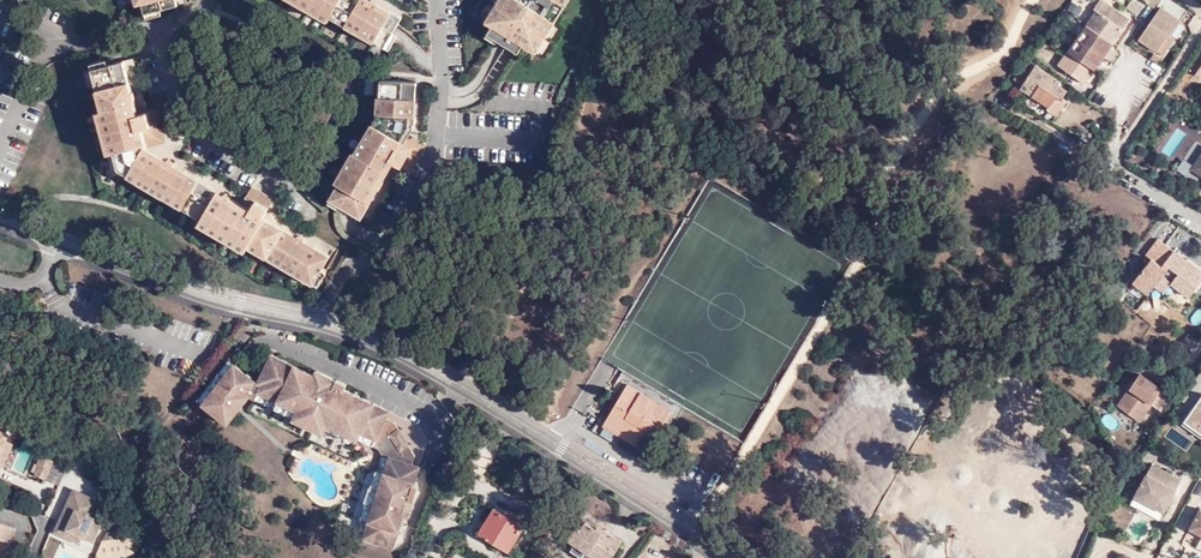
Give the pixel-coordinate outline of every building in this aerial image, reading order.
[(138,9),(148,6),(147,4),(144,4),(143,0),(136,0),(138,9)] [(322,14),(324,10),(378,41),(386,27),(395,11),(382,3),(380,8),(366,0),(297,0),(322,14)] [(477,14),(484,18),(491,22),(485,30),(489,32),(511,45),(516,38),(529,45),(557,0),(486,0),(477,14)] [(1132,18),(1107,0),(1100,0),(1095,7),(1099,10),(1061,64),(1086,81),(1123,29),(1125,28),(1132,18)] [(1186,10),(1172,0),(1159,0),(1155,5),(1157,7),(1137,36),(1156,50),(1157,49),(1168,34),(1186,10)] [(1129,3),(1127,11),(1137,15),(1140,6),(1129,3)] [(138,9),(140,14),(156,10),(155,4),(148,6),(138,9)] [(487,36),(489,32),(485,30),(491,22),(484,18),(477,29),(487,36)] [(189,41),(202,37),(199,26),(186,28),(189,41)] [(386,27),(378,41),(382,43),(390,29),(386,27)] [(1173,39),(1168,34),(1157,49),(1162,54),(1173,39)] [(89,53),(92,67),(112,63),(109,48),(89,53)] [(1156,61),(1160,56),(1154,50),(1149,56),(1156,61)] [(112,63),(92,67),(116,169),(183,212),(200,185),(145,151),(136,111),(135,107),(133,97),(125,60),(112,63)] [(1022,91),(1038,67),(1029,62),(1013,86),(1022,91)] [(1065,84),(1038,67),(1022,91),(1051,109),(1060,98),(1068,103),(1074,94),(1063,87),(1065,84)] [(332,177),(324,191),(334,198),(354,210),(360,200),(356,198),(383,154),(400,164),(410,146),(409,137),(403,132),(396,128),(402,119),(403,101),(404,87),(409,88),(409,75),(375,73),(374,89),(371,90),(370,112),(350,147),(347,145),(329,175),(332,177)] [(143,95),(133,97),(136,111),(147,109),(145,102),(143,95)] [(1070,104),(1068,103),(1060,98),(1051,109),(1048,115),(1057,121),(1070,104)] [(151,135),(150,113),(143,113),(144,135),(151,135)] [(1193,165),(1200,171),(1200,153),(1193,165)] [(200,185),(183,212),(319,289),(336,255),(254,213),(240,206),(200,185)] [(334,198),(324,191),(321,196),(331,203),(334,198)] [(245,196),(240,206),(254,213),(259,203),(252,200),(245,196)] [(1171,282),(1189,296),(1200,280),(1200,268),(1159,239),(1129,280),(1148,294),(1155,286),(1163,276),(1171,282)] [(1163,293),(1171,282),(1163,276),(1155,286),(1163,293)] [(247,317),(236,332),(247,340),(258,325),(247,317)] [(268,364),(262,374),(266,377),(262,383),(300,404),(296,411),(295,413),(325,429),(328,424),(330,420),(359,435),(363,429),(378,437),(374,444),(380,446),(383,453),(388,455),(359,535),(389,546),(400,515),(406,518),(417,487),(412,485),(419,467),(412,465),(415,454),(397,421),(389,416),(393,409),(349,385),(351,381),(322,365),(320,369),(278,346),(268,364)] [(206,393),(240,355),(234,349),(200,388),(206,393)] [(251,384),(260,373),(240,355),(206,393),(230,414),(253,387),(254,386),(251,384)] [(1140,417),(1163,384),(1141,368),(1129,385),(1137,390),(1125,406),(1140,417)] [(262,374),(260,373),(251,384),(254,386),(253,387),(296,411),(300,404),(262,383),(266,377),(262,374)] [(633,389),(636,384),(621,375),(618,381),(633,389)] [(640,444),(645,435),(641,432),(646,425),(650,427),(665,403),(636,384),(633,389),(618,381),(611,392),(615,395),(608,404),(605,402),(598,413),(614,423),(612,427),(640,444)] [(1137,390),(1129,385),(1118,401),(1125,406),(1137,390)] [(1200,443),(1200,388),(1198,387),(1176,430),(1200,443)] [(611,392),(605,402),(608,404),(615,395),(611,392)] [(19,428),(16,427),(21,416),(0,408),(0,441),(10,446),(16,435),(19,428)] [(596,417),(612,427),(614,423),(598,413),(596,417)] [(330,420),(328,424),(357,440),(359,435),(330,420)] [(641,432),(645,435),(650,427),(646,425),(641,432)] [(363,429),(359,435),(374,444),(378,437),(363,429)] [(16,435),(10,446),(0,441),(0,456),(13,461),(23,438),(16,435)] [(55,474),(64,455),(51,449),(47,458),(49,459),(44,469),(55,474)] [(353,532),(359,535),(388,455),(383,453),(377,468),(375,468),(370,484),(368,483),(362,499),(364,500),(357,515),(359,516),(353,532)] [(93,468),(107,474),(112,461),(99,455),(93,468)] [(1153,459),(1136,492),(1165,507),(1182,475),(1153,459)] [(109,495),(84,483),(64,525),(89,537),(92,530),(104,536),(113,516),(102,510),(109,495)] [(487,521),(478,536),(501,551),(525,510),(514,503),(509,511),(500,506),(496,512),(487,505),(480,516),(487,521)] [(1190,525),(1200,531),(1200,504),(1190,525)] [(470,531),(478,536),(487,521),(480,516),(470,531)] [(614,538),(597,525),(594,529),(578,517),(572,525),(568,521),(558,534),(564,539),(560,544),(577,557),(599,557),(614,538)] [(3,540),(15,543),(20,528),(0,521),(0,548),(3,540)] [(145,532),(132,533),(131,541),(133,551),(147,550),(145,532)] [(126,533),(115,534),(103,557),(108,557),(110,553),(127,552),(126,542),(126,533)]
